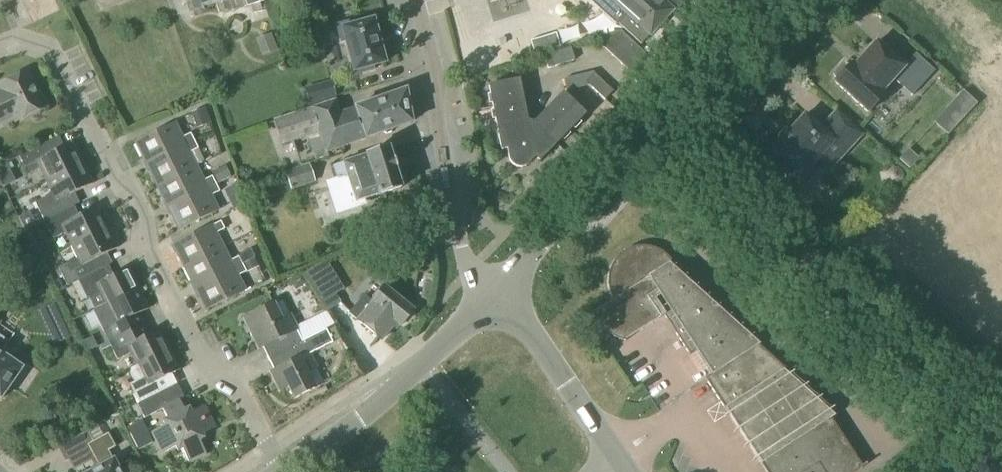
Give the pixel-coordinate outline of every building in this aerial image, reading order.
[(194,9),(222,0),(191,0),(194,9)] [(503,21),(536,10),(533,0),(496,0),(503,21)] [(616,25),(617,24),(641,45),(682,0),(588,0),(616,25)] [(354,21),(336,25),(341,43),(345,41),(352,65),(351,66),(353,76),(374,70),(373,67),(385,63),(381,48),(378,35),(377,35),(373,20),(355,25),(354,21)] [(620,30),(594,39),(603,48),(620,30)] [(612,56),(629,38),(620,30),(603,48),(612,56)] [(560,47),(556,34),(530,41),(534,55),(560,47)] [(621,64),(637,46),(629,38),(612,56),(621,64)] [(903,67),(876,42),(853,67),(850,64),(849,66),(843,64),(833,75),(836,81),(834,83),(868,113),(884,95),(881,92),(893,79),(899,85),(904,79),(917,90),(934,71),(915,54),(903,67)] [(630,73),(647,55),(637,46),(621,64),(630,73)] [(548,69),(575,60),(571,47),(544,56),(548,69)] [(43,106),(26,72),(0,85),(0,122),(12,116),(14,121),(43,106)] [(594,73),(564,81),(567,93),(591,87),(605,100),(613,91),(594,73)] [(493,107),(523,101),(519,80),(489,86),(493,107)] [(410,122),(404,91),(339,114),(335,101),(311,109),(311,107),(273,120),(281,146),(293,142),(308,138),(316,161),(328,157),(327,153),(410,122)] [(963,92),(948,107),(962,120),(976,104),(963,92)] [(548,108),(570,130),(585,115),(563,93),(548,108)] [(497,128),(527,121),(523,101),(493,107),(497,128)] [(193,110),(196,122),(215,117),(212,105),(193,110)] [(556,145),(570,130),(548,108),(534,123),(556,145)] [(861,135),(836,112),(819,130),(804,116),(766,157),(781,170),(779,173),(790,184),(794,181),(795,183),(813,164),(821,170),(831,158),(836,163),(861,135)] [(556,145),(534,123),(527,121),(497,128),(501,150),(507,149),(509,158),(509,159),(510,162),(512,164),(514,166),(517,167),(520,168),(523,167),(526,166),(528,164),(535,157),(540,162),(556,145)] [(146,165),(193,141),(189,134),(180,138),(173,124),(135,143),(146,165)] [(157,186),(195,167),(188,154),(197,149),(193,141),(146,165),(157,186)] [(45,182),(82,164),(71,142),(47,154),(42,144),(18,156),(27,174),(38,169),(45,182)] [(391,159),(387,148),(342,163),(342,164),(333,167),(346,207),(400,188),(394,170),(395,170),(392,159),(391,159)] [(918,159),(908,149),(899,160),(909,169),(918,159)] [(51,195),(34,203),(43,222),(67,209),(72,207),(67,197),(92,185),(82,164),(45,182),(50,193),(51,195)] [(291,190),(315,182),(309,164),(285,173),(291,190)] [(195,167),(157,186),(167,207),(215,183),(211,176),(202,181),(195,167)] [(215,183),(167,207),(178,230),(216,210),(209,196),(218,191),(215,183)] [(244,204),(239,194),(228,200),(233,209),(244,204)] [(70,247),(107,228),(97,208),(73,219),(67,209),(43,222),(51,238),(63,232),(70,247)] [(184,268),(222,248),(216,234),(225,230),(221,222),(212,227),(211,227),(173,246),(184,268)] [(64,265),(58,268),(67,286),(71,284),(77,281),(90,274),(94,272),(89,262),(116,248),(107,228),(70,247),(76,259),(64,265)] [(669,265),(672,263),(670,260),(668,258),(666,256),(664,254),(661,252),(659,251),(656,249),(653,248),(650,247),(647,247),(644,247),(641,247),(638,247),(635,247),(632,248),(629,249),(627,250),(624,252),(621,254),(619,255),(617,258),(615,260),(613,262),(612,265),(610,268),(609,271),(608,273),(608,276),(608,280),(608,283),(608,286),(608,289),(609,292),(610,294),(611,297),(613,300),(592,313),(593,317),(595,321),(598,324),(600,327),(603,330),(606,333),(609,335),(613,337),(616,339),(620,341),(624,342),(664,316),(689,355),(695,352),(710,375),(705,379),(765,471),(856,471),(866,465),(865,463),(861,466),(831,419),(836,415),(669,265)] [(194,289),(243,265),(239,257),(229,262),(222,248),(184,268),(194,289)] [(243,265),(194,289),(205,311),(244,291),(237,278),(247,273),(243,265)] [(326,312),(341,303),(317,265),(302,274),(326,312)] [(77,281),(71,284),(80,303),(86,300),(89,299),(94,309),(91,310),(92,312),(137,290),(127,268),(94,284),(90,274),(77,281)] [(427,312),(430,300),(432,284),(423,283),(421,298),(418,310),(427,312)] [(412,312),(384,289),(372,304),(364,297),(349,315),(381,341),(395,324),(399,328),(412,312)] [(137,290),(92,312),(98,324),(107,341),(107,342),(127,332),(143,325),(138,315),(147,310),(137,290)] [(268,360),(302,343),(289,317),(281,321),(273,305),(243,320),(259,349),(261,348),(268,360)] [(46,330),(63,322),(56,306),(38,314),(46,330)] [(127,332),(107,342),(109,347),(112,352),(116,360),(129,354),(135,366),(167,351),(157,330),(148,335),(143,325),(127,332)] [(1,354),(14,336),(0,326),(0,399),(1,399),(3,397),(5,396),(5,395),(6,391),(21,369),(1,354)] [(302,343),(268,360),(273,371),(271,372),(280,391),(288,388),(294,399),(315,388),(307,373),(315,368),(308,356),(332,344),(325,331),(302,343)] [(92,351),(83,332),(77,335),(86,354),(92,351)] [(138,404),(150,398),(145,387),(178,371),(167,351),(135,366),(127,371),(133,383),(128,385),(138,404)] [(150,398),(138,404),(137,404),(144,418),(162,409),(167,419),(163,421),(165,426),(151,432),(162,454),(176,447),(178,451),(181,449),(189,464),(205,455),(198,441),(202,439),(201,435),(214,428),(204,406),(190,413),(187,409),(183,411),(171,387),(150,398)] [(980,404),(985,399),(977,391),(972,396),(980,404)] [(147,432),(141,421),(127,428),(132,439),(147,432)] [(57,448),(65,463),(68,461),(73,471),(95,460),(100,468),(93,471),(117,471),(107,452),(115,448),(107,435),(102,438),(92,443),(86,432),(57,448)]
